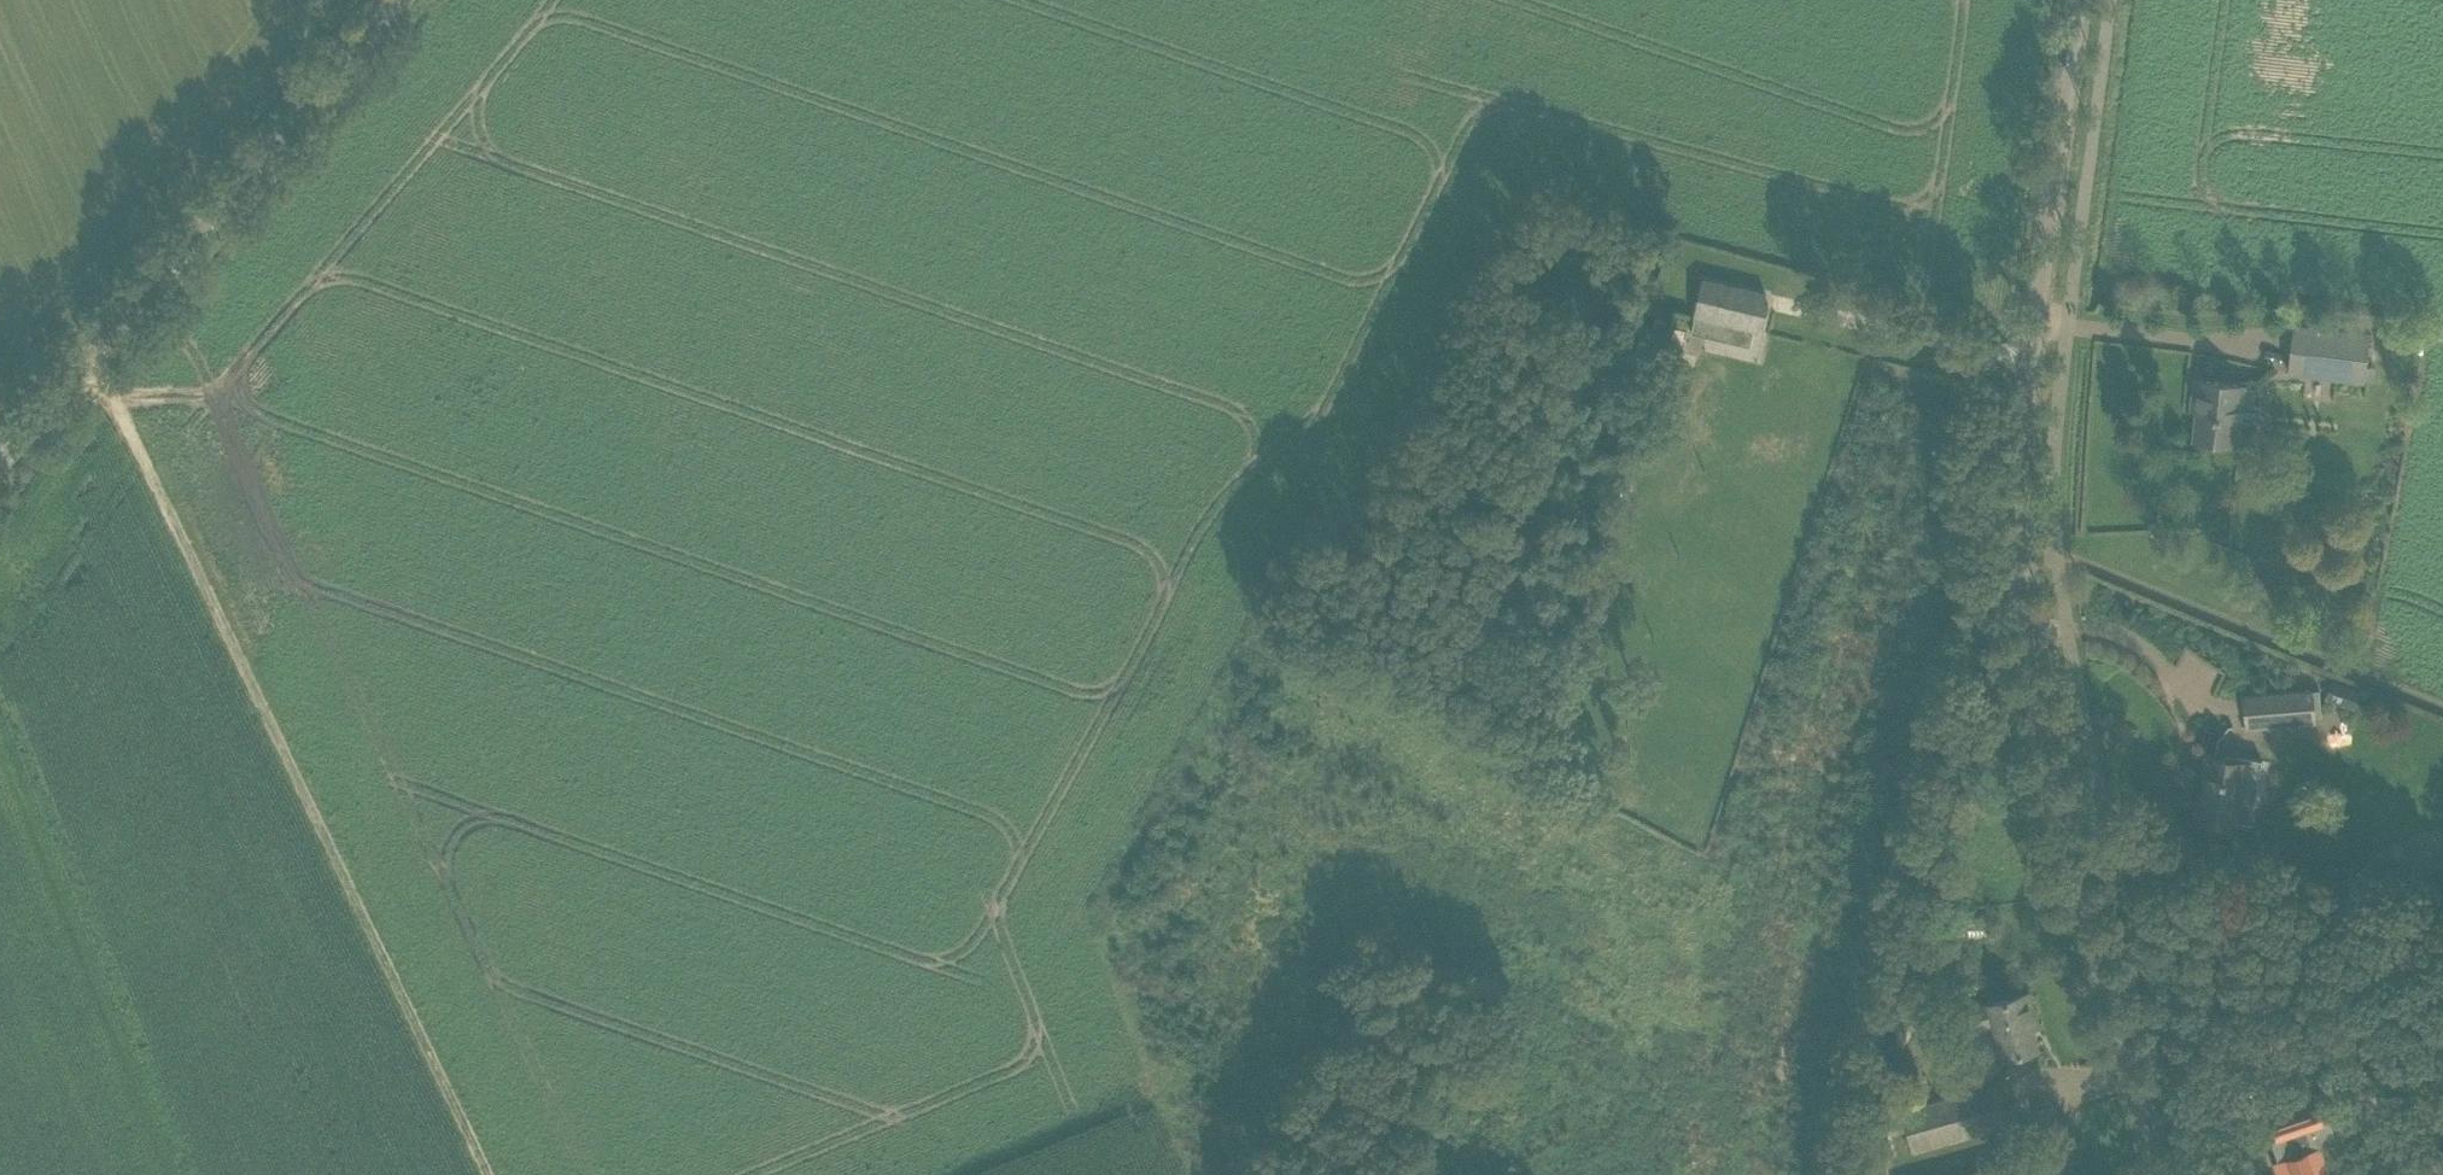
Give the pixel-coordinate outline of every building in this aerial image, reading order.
[(1764,322),(1768,304),(1763,302),(1765,293),(1703,278),(1694,316),(1691,332),(1706,336),(1710,319),(1757,330),(1759,321),(1764,322)] [(2288,372),(2364,381),(2370,333),(2293,324),(2288,372)] [(2193,440),(2240,446),(2247,384),(2194,378),(2191,400),(2197,401),(2193,440)] [(2358,695),(2360,690),(2330,680),(2324,698),(2353,709),(2358,695)] [(2243,696),(2247,726),(2313,721),(2310,690),(2243,696)] [(2225,754),(2224,761),(2207,758),(2198,815),(2236,821),(2239,801),(2255,804),(2262,760),(2225,754)] [(1947,1016),(1952,1034),(1965,1031),(1994,1023),(2004,1057),(2037,1048),(2029,1017),(2035,1016),(2029,992),(1989,1003),(1989,1004),(1947,1016)] [(1901,1109),(1913,1151),(2005,1125),(1994,1084),(1901,1109)] [(2340,1140),(2332,1120),(2338,1118),(2327,1089),(2266,1111),(2276,1139),(2290,1134),(2297,1156),(2274,1164),(2278,1174),(2330,1174),(2320,1148),(2340,1140)]
